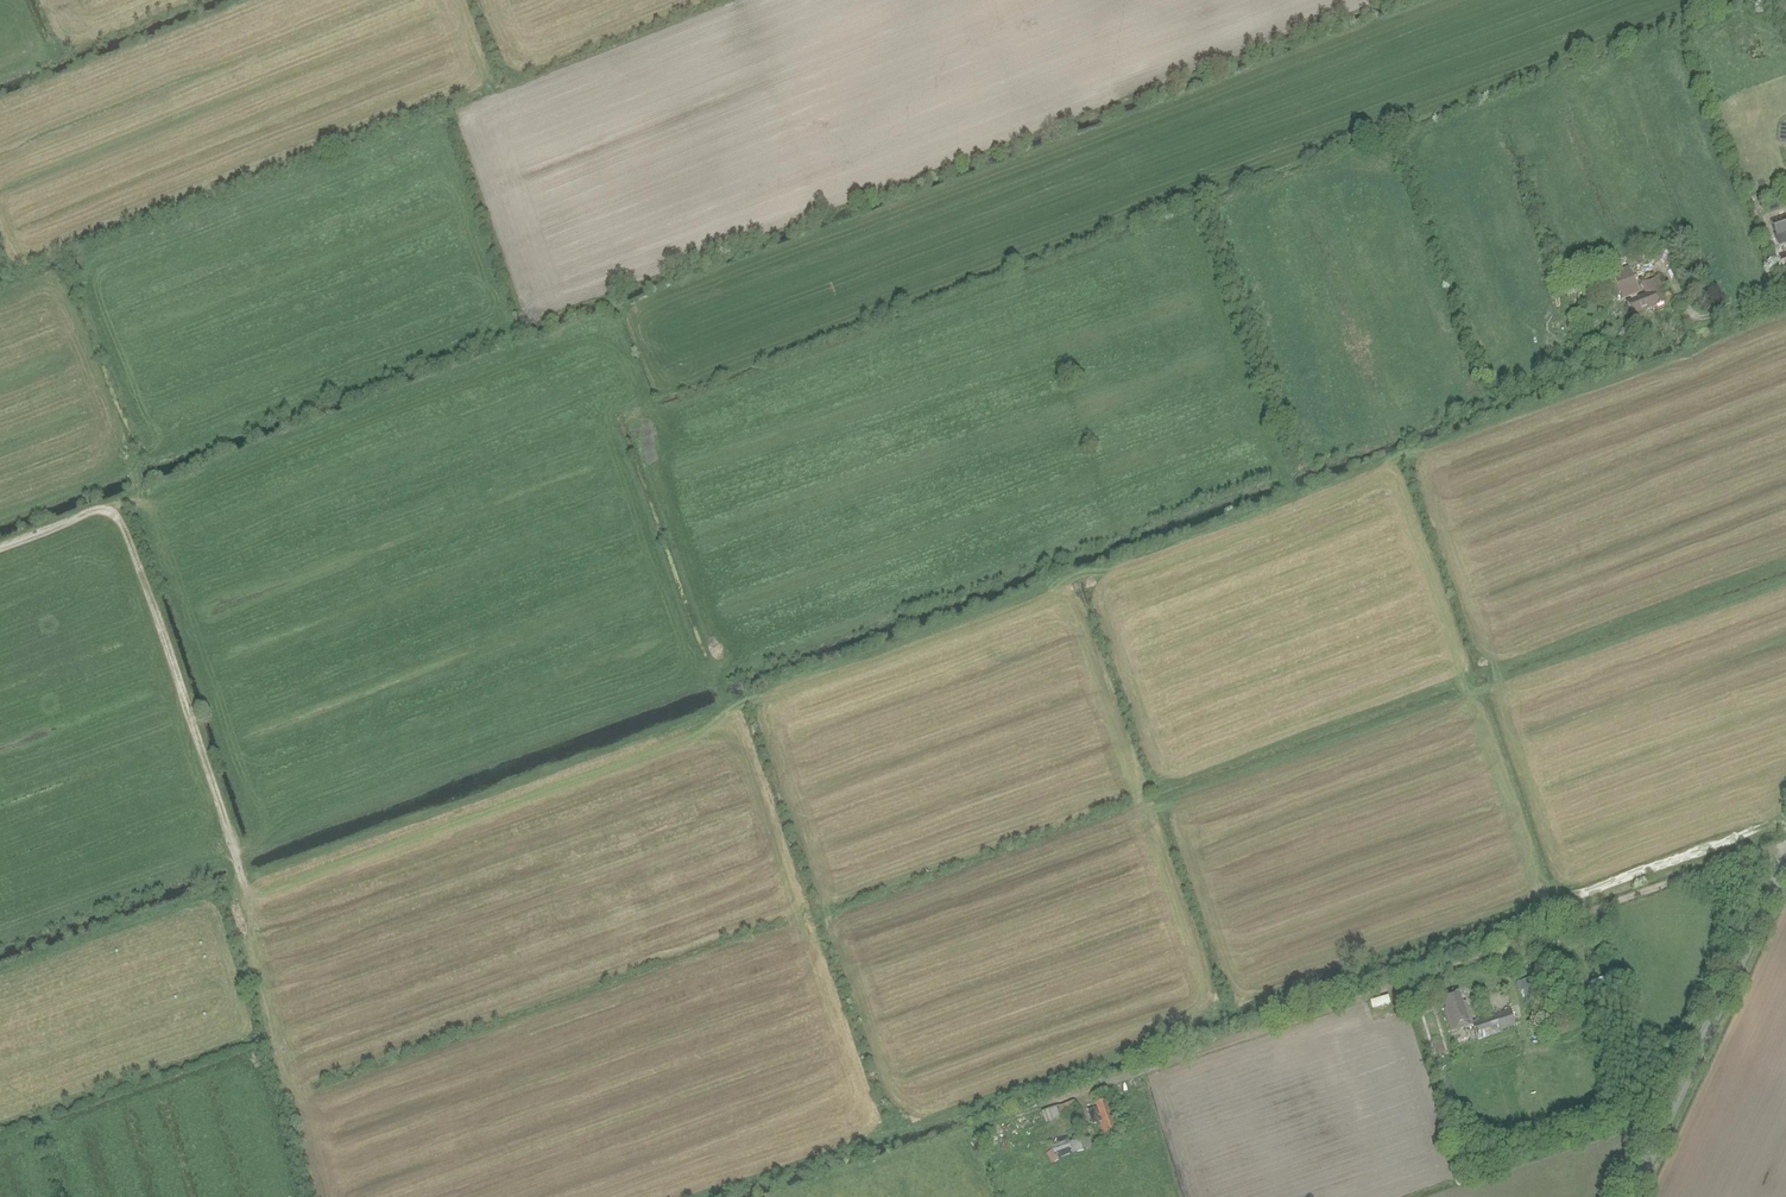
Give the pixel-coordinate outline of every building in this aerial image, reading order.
[(1772,220),(1778,237),(1774,238),(1777,248),(1785,245),(1785,216),(1772,220)] [(1630,265),(1627,255),(1613,260),(1616,269),(1630,265)] [(1638,293),(1629,267),(1608,275),(1616,294),(1621,293),(1623,298),(1638,293)] [(1655,306),(1665,303),(1660,290),(1662,290),(1658,276),(1642,282),(1646,295),(1627,302),(1632,315),(1642,311),(1641,308),(1654,303),(1655,306)] [(1540,1001),(1535,978),(1517,981),(1518,989),(1524,988),(1526,1003),(1540,1001)] [(1473,1022),(1466,1001),(1463,1002),(1459,990),(1443,995),(1447,1008),(1444,1009),(1452,1032),(1473,1025),(1477,1037),(1516,1025),(1511,1010),(1473,1022)] [(1104,1138),(1121,1132),(1114,1112),(1111,1113),(1107,1100),(1097,1104),(1098,1108),(1089,1111),(1094,1125),(1099,1123),(1104,1138)] [(1061,1122),(1064,1129),(1070,1127),(1071,1131),(1083,1127),(1074,1101),(1042,1112),(1047,1127),(1061,1122)] [(994,1127),(978,1133),(983,1147),(999,1141),(994,1127)] [(1067,1133),(1068,1136),(1050,1141),(1055,1159),(1056,1159),(1092,1148),(1086,1127),(1067,1133)]
